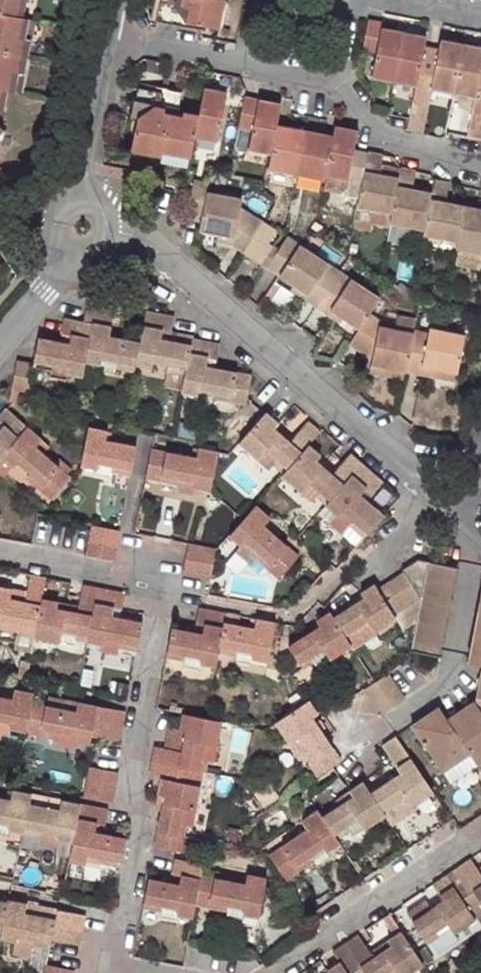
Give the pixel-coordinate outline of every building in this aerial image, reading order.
[(23,17),(26,0),(0,0),(0,13),(23,17)] [(153,20),(156,21),(182,26),(184,21),(201,25),(218,28),(224,0),(157,0),(153,20)] [(23,17),(0,13),(0,51),(26,56),(29,39),(23,38),(27,18),(23,17)] [(29,39),(33,19),(27,18),(23,38),(29,39)] [(376,53),(371,77),(394,81),(403,32),(383,28),(383,23),(369,21),(363,51),(376,53)] [(427,37),(403,32),(394,81),(415,85),(418,73),(433,76),(439,49),(424,46),(427,37)] [(432,88),(453,92),(463,44),(441,39),(439,49),(433,76),(418,73),(415,85),(412,101),(409,119),(407,130),(423,133),(432,88)] [(453,92),(475,97),(467,136),(480,139),(480,87),(477,86),(480,66),(480,47),(463,44),(453,92)] [(26,56),(0,51),(0,89),(5,90),(13,92),(17,72),(23,74),(26,56)] [(159,73),(161,62),(145,59),(143,69),(159,73)] [(17,72),(13,92),(19,93),(23,74),(17,72)] [(163,87),(166,87),(168,78),(162,76),(160,86),(163,87)] [(194,136),(198,114),(176,109),(180,90),(166,87),(163,87),(162,92),(138,87),(132,117),(136,117),(129,149),(159,156),(160,150),(190,156),(194,136)] [(203,88),(198,114),(194,136),(216,140),(226,92),(203,88)] [(280,106),(243,98),(237,128),(251,130),(249,139),(247,148),(271,153),(276,126),(280,106)] [(304,131),(276,126),(271,153),(268,167),(295,173),(304,131)] [(349,130),(334,127),(332,137),(325,175),(361,182),(367,153),(353,150),(356,131),(349,130)] [(251,130),(237,128),(235,136),(249,139),(251,130)] [(295,173),(324,178),(325,175),(332,137),(304,131),(295,173)] [(391,214),(398,177),(379,174),(380,165),(382,156),(367,153),(361,182),(357,207),(391,214)] [(379,174),(398,177),(400,168),(380,165),(379,174)] [(398,177),(391,214),(389,223),(423,229),(431,193),(412,189),(415,171),(400,168),(398,177)] [(186,210),(201,213),(206,191),(208,182),(192,179),(186,210)] [(433,180),(431,193),(423,229),(422,235),(457,242),(464,205),(445,201),(449,183),(433,180)] [(241,198),(206,191),(201,213),(201,214),(198,229),(217,233),(232,236),(230,243),(243,251),(262,222),(239,207),(241,198)] [(464,205),(457,242),(455,249),(457,249),(480,253),(480,208),(464,205)] [(370,232),(372,225),(388,228),(389,223),(391,214),(357,207),(353,228),(370,232)] [(262,222),(243,251),(255,260),(269,239),(275,230),(262,222)] [(217,233),(216,240),(230,243),(232,236),(217,233)] [(279,247),(266,267),(278,275),(298,244),(286,236),(279,247)] [(255,260),(260,263),(274,243),(269,239),(255,260)] [(274,243),(260,263),(266,267),(279,247),(274,243)] [(338,271),(298,244),(278,275),(293,285),(306,293),(303,297),(315,305),(338,271)] [(457,249),(454,264),(480,269),(480,265),(480,253),(457,249)] [(342,318),(358,328),(367,314),(378,298),(338,271),(315,305),(327,313),(330,309),(342,318)] [(278,288),(272,283),(262,298),(268,303),(278,288)] [(293,285),(291,289),(303,297),(306,293),(293,285)] [(86,306),(83,322),(92,323),(85,361),(104,365),(105,359),(120,362),(118,368),(134,371),(135,365),(140,342),(110,336),(114,311),(96,308),(86,306)] [(327,313),(339,322),(342,318),(330,309),(327,313)] [(192,339),(192,337),(175,334),(173,343),(169,343),(161,341),(163,331),(171,333),(173,317),(145,312),(140,342),(135,365),(151,368),(152,363),(167,366),(166,371),(185,375),(190,346),(192,339)] [(385,366),(406,371),(413,333),(393,329),(378,326),(379,322),(367,314),(358,328),(348,343),(371,358),(370,363),(385,366)] [(396,314),(393,329),(413,333),(414,330),(416,318),(396,314)] [(65,373),(82,376),(85,361),(92,323),(83,322),(65,318),(61,334),(70,336),(68,344),(38,338),(33,364),(32,367),(51,370),(52,365),(66,367),(65,373)] [(427,333),(414,330),(413,333),(406,371),(420,373),(421,366),(456,373),(464,336),(428,328),(427,333)] [(169,343),(171,333),(163,331),(161,341),(169,343)] [(192,339),(190,346),(185,375),(181,392),(197,395),(198,390),(213,392),(212,398),(245,404),(251,376),(214,369),(206,367),(207,359),(216,360),(219,344),(192,339)] [(105,359),(104,365),(103,372),(117,374),(118,368),(120,362),(105,359)] [(214,369),(216,360),(207,359),(206,367),(214,369)] [(25,404),(27,392),(32,367),(33,364),(17,361),(12,389),(9,401),(25,404)] [(152,363),(151,368),(150,375),(165,377),(166,371),(167,366),(152,363)] [(385,366),(370,363),(369,371),(384,374),(385,366)] [(52,365),(51,370),(50,377),(64,380),(65,373),(66,367),(52,365)] [(455,380),(456,373),(421,366),(420,373),(455,380)] [(198,390),(197,395),(196,402),(211,405),(212,398),(213,392),(198,390)] [(4,411),(0,416),(0,424),(2,426),(0,428),(0,458),(3,455),(27,427),(13,413),(4,411)] [(277,460),(273,464),(283,473),(308,444),(319,432),(307,421),(289,442),(272,428),(277,423),(264,413),(260,417),(239,442),(258,459),(266,450),(277,460)] [(42,440),(27,427),(3,455),(15,465),(19,461),(30,471),(26,475),(52,498),(68,479),(42,456),(34,448),(42,440)] [(106,440),(107,434),(87,430),(84,445),(80,465),(97,468),(98,462),(112,465),(111,471),(130,475),(136,446),(106,440)] [(50,447),(42,440),(34,448),(42,456),(50,447)] [(320,455),(308,444),(283,473),(341,486),(361,464),(350,454),(343,461),(333,473),(317,459),(320,455)] [(210,490),(216,458),(197,454),(196,458),(151,449),(145,478),(180,485),(181,478),(196,482),(195,487),(210,490)] [(198,450),(197,454),(216,458),(217,453),(198,450)] [(258,459),(269,469),(273,464),(277,460),(266,450),(258,459)] [(0,458),(0,474),(4,477),(10,470),(22,480),(26,475),(30,471),(19,461),(15,465),(3,455),(0,458)] [(98,462),(97,468),(95,475),(110,477),(111,471),(112,465),(98,462)] [(384,514),(367,499),(361,494),(367,488),(373,493),(383,482),(361,464),(341,486),(326,504),(339,515),(343,511),(354,520),(350,525),(364,537),(384,514)] [(283,473),(282,474),(301,491),(309,482),(321,491),(317,496),(326,504),(341,486),(283,473)] [(179,491),(193,494),(195,487),(196,482),(181,478),(180,485),(179,491)] [(309,482),(301,491),(313,500),(317,496),(321,491),(309,482)] [(367,499),(373,493),(367,488),(361,494),(367,499)] [(254,506),(242,519),(229,534),(241,545),(245,541),(256,550),(252,555),(278,579),(298,556),(264,526),(269,520),(254,506)] [(343,511),(339,515),(335,520),(346,530),(350,525),(354,520),(343,511)] [(120,530),(92,525),(89,539),(117,544),(120,530)] [(86,554),(114,560),(117,544),(89,539),(86,554)] [(237,550),(248,560),(252,555),(256,550),(245,541),(241,545),(237,550)] [(216,548),(188,543),(185,559),(214,564),(216,548)] [(185,559),(183,574),(211,579),(214,564),(185,559)] [(419,597),(421,597),(422,592),(425,577),(428,562),(417,560),(402,570),(404,572),(419,597)] [(425,577),(453,582),(456,567),(428,562),(425,577)] [(390,580),(406,605),(419,597),(404,572),(390,580)] [(26,594),(24,603),(10,600),(12,591),(0,589),(0,627),(2,627),(3,622),(17,625),(16,630),(35,634),(42,598),(46,578),(30,575),(28,584),(26,594)] [(422,592),(450,597),(453,582),(425,577),(422,592)] [(364,598),(333,618),(347,640),(351,646),(352,647),(376,632),(375,630),(396,617),(393,613),(378,589),(375,584),(361,593),(364,598)] [(60,602),(42,598),(35,634),(35,637),(59,642),(61,630),(76,632),(75,638),(87,640),(97,588),(83,585),(81,595),(77,612),(59,609),(60,602)] [(125,593),(97,588),(87,640),(104,644),(105,638),(119,641),(118,646),(137,650),(142,622),(112,616),(114,607),(122,609),(125,593)] [(26,594),(12,591),(10,600),(24,603),(26,594)] [(450,597),(422,592),(421,597),(419,607),(448,612),(450,597)] [(480,665),(480,595),(468,662),(480,665)] [(416,622),(445,627),(448,612),(419,607),(416,622)] [(200,663),(216,666),(219,651),(225,622),(226,613),(199,608),(195,624),(204,626),(203,633),(172,628),(166,656),(185,660),(186,655),(201,657),(200,663)] [(330,660),(351,646),(347,640),(333,618),(329,613),(316,622),(319,628),(289,647),(302,669),(313,662),(311,658),(323,650),(330,660)] [(254,628),(225,622),(219,651),(237,654),(238,648),(253,651),(252,657),(269,660),(276,623),(256,619),(254,628)] [(3,622),(2,627),(0,634),(15,637),(16,630),(17,625),(3,622)] [(413,637),(442,642),(445,627),(416,622),(413,637)] [(61,630),(59,642),(74,645),(75,638),(76,632),(61,630)] [(413,637),(411,652),(439,657),(442,642),(413,637)] [(105,638),(104,644),(103,650),(116,653),(118,646),(119,641),(105,638)] [(236,660),(251,663),(252,657),(253,651),(238,648),(237,654),(236,660)] [(313,662),(317,668),(330,660),(323,650),(311,658),(313,662)] [(184,666),(199,669),(200,663),(201,657),(186,655),(185,660),(184,666)] [(376,683),(365,690),(373,702),(397,687),(388,674),(376,683)] [(382,715),(405,699),(402,694),(397,687),(373,702),(382,715)] [(25,729),(31,700),(32,692),(24,690),(13,688),(11,696),(0,694),(0,719),(10,721),(9,727),(25,729)] [(317,776),(333,765),(341,760),(312,717),(317,713),(308,699),(275,721),(290,743),(300,736),(308,748),(303,751),(310,762),(309,763),(317,776)] [(76,709),(31,700),(25,729),(59,736),(60,730),(74,733),(73,739),(90,742),(91,736),(94,720),(122,726),(125,711),(78,701),(76,709)] [(470,752),(478,765),(480,763),(480,710),(474,700),(448,719),(470,752)] [(171,705),(170,710),(172,711),(183,713),(184,713),(184,707),(171,705)] [(430,751),(442,711),(439,706),(412,725),(430,751)] [(448,719),(442,711),(430,751),(442,770),(470,752),(448,719)] [(182,750),(165,747),(156,745),(152,761),(203,770),(204,770),(207,758),(201,757),(204,742),(216,744),(221,720),(206,717),(184,713),(181,724),(187,725),(182,750)] [(8,732),(9,727),(10,721),(0,719),(0,731),(8,732)] [(91,736),(119,741),(122,726),(94,720),(91,736)] [(187,725),(181,724),(170,722),(165,747),(182,750),(187,725)] [(57,742),(72,745),(73,739),(74,733),(60,730),(59,736),(57,742)] [(412,805),(433,791),(396,735),(383,744),(394,761),(401,773),(371,793),(385,814),(385,815),(396,807),(393,803),(405,795),(412,805)] [(300,736),(290,743),(297,755),(303,751),(308,748),(300,736)] [(213,759),(216,744),(204,742),(201,757),(207,758),(213,759)] [(206,826),(193,824),(181,821),(183,808),(195,810),(203,770),(152,761),(149,775),(162,778),(159,793),(166,795),(159,830),(185,835),(186,835),(204,839),(206,826)] [(115,787),(118,771),(90,766),(87,781),(115,787)] [(84,796),(112,801),(115,787),(87,781),(84,796)] [(354,796),(323,817),(337,838),(347,832),(348,831),(344,826),(357,818),(364,828),(385,814),(371,793),(363,782),(351,790),(354,796)] [(30,793),(21,791),(11,789),(10,796),(0,794),(0,819),(8,820),(6,827),(23,830),(28,802),(29,801),(30,793)] [(396,807),(400,813),(412,805),(405,795),(393,803),(396,807)] [(28,802),(23,830),(40,832),(39,840),(54,843),(56,836),(73,839),(78,813),(80,803),(60,799),(59,806),(29,801),(28,802)] [(80,803),(78,813),(106,820),(108,808),(80,803)] [(193,824),(195,810),(183,808),(181,821),(193,824)] [(325,851),(339,841),(337,838),(323,817),(319,811),(302,822),(306,829),(269,854),(285,878),(313,859),(310,855),(322,847),(325,851)] [(78,813),(73,839),(72,846),(70,856),(86,859),(87,853),(101,856),(100,862),(120,866),(125,837),(95,831),(97,822),(105,824),(106,820),(78,813)] [(351,837),(364,828),(357,818),(344,826),(348,831),(351,837)] [(159,830),(158,832),(185,838),(186,835),(185,835),(159,830)] [(183,852),(185,838),(158,832),(155,846),(177,851),(183,852)] [(347,832),(337,838),(339,841),(348,854),(358,847),(347,832)] [(56,836),(54,843),(72,846),(73,839),(56,836)] [(317,865),(328,857),(325,851),(322,847),(310,855),(313,859),(317,865)] [(84,865),(99,868),(100,862),(101,856),(87,853),(86,859),(84,865)] [(192,916),(195,902),(200,873),(202,863),(176,857),(173,873),(181,875),(179,883),(148,877),(143,906),(160,910),(161,904),(176,907),(175,913),(192,916)] [(480,902),(480,873),(476,867),(470,859),(458,867),(480,902)] [(407,913),(427,942),(438,935),(435,930),(447,922),(454,932),(480,914),(480,902),(458,867),(445,876),(452,886),(439,895),(443,900),(431,908),(426,900),(407,913)] [(245,882),(200,873),(195,902),(229,909),(230,903),(245,906),(244,912),(258,915),(265,877),(247,873),(245,882)] [(26,904),(8,901),(2,929),(1,938),(1,939),(15,941),(12,953),(30,957),(33,945),(49,948),(51,938),(54,923),(55,918),(25,913),(27,905),(26,904)] [(230,903),(229,909),(228,914),(243,918),(244,912),(245,906),(230,903)] [(159,916),(174,919),(175,913),(176,907),(161,904),(160,910),(159,916)] [(57,910),(27,905),(25,913),(55,918),(57,910)] [(85,914),(57,908),(57,910),(55,918),(54,923),(82,928),(85,914)] [(383,917),(395,934),(401,930),(389,913),(383,917)] [(442,940),(454,932),(447,922),(435,930),(438,935),(442,940)] [(54,923),(51,938),(79,944),(82,928),(54,923)] [(345,943),(362,967),(366,972),(408,972),(423,963),(401,930),(395,934),(387,940),(390,945),(373,957),(363,943),(358,934),(345,943)] [(362,967),(345,943),(333,951),(339,961),(326,970),(328,972),(366,972),(362,967)] [(74,969),(46,963),(45,972),(73,972),(74,969)]
